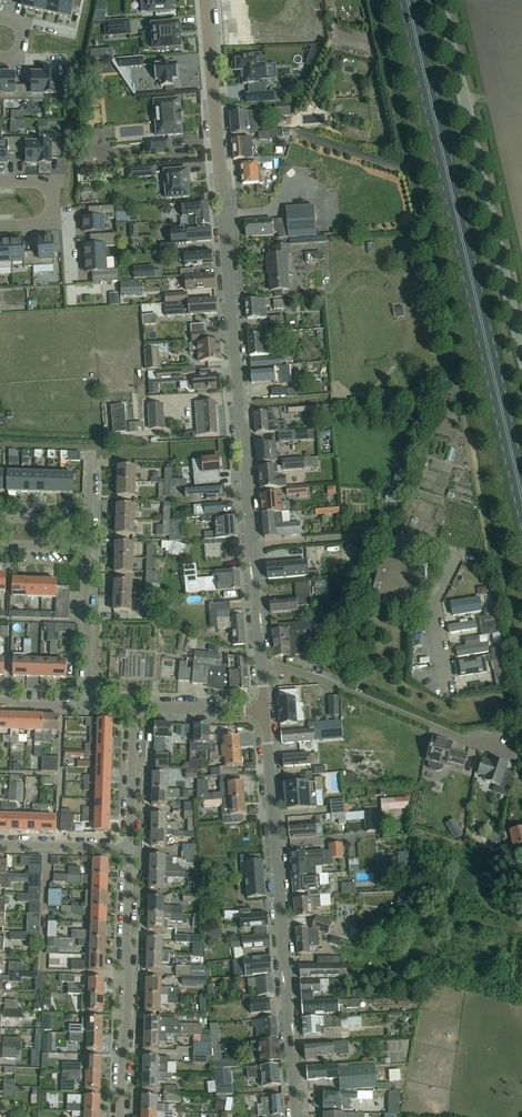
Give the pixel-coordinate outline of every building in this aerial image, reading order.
[(24,1),(22,7),(35,10),(37,0),(21,0),(24,1)] [(35,10),(46,13),(49,0),(37,0),(35,10)] [(46,13),(58,15),(61,0),(49,0),(46,13)] [(58,15),(70,18),(73,6),(79,8),(81,0),(61,0),(58,15)] [(174,0),(140,0),(141,12),(159,11),(159,14),(169,13),(169,10),(173,10),(173,8),(175,7),(174,0)] [(95,12),(92,23),(105,22),(104,11),(96,12),(95,12)] [(105,22),(106,36),(130,34),(129,20),(105,22)] [(181,48),(178,23),(152,25),(154,50),(157,50),(157,51),(178,50),(178,48),(181,48)] [(319,33),(313,33),(313,47),(332,47),(332,41),(320,41),(319,33)] [(239,72),(239,80),(241,80),(242,85),(248,84),(248,85),(254,85),(254,84),(262,83),(262,80),(266,80),(265,64),(261,65),(260,54),(253,55),(253,60),(247,60),(246,60),(246,59),(243,59),(243,60),(236,61),(236,62),(233,62),(232,64),(231,67),(232,69),(234,71),(236,71),(236,72),(239,72)] [(118,68),(143,66),(143,57),(117,59),(118,68)] [(159,63),(154,64),(155,80),(160,79),(161,86),(165,86),(166,93),(173,93),(172,78),(178,78),(176,62),(170,63),(170,62),(160,62),(160,63),(159,63)] [(56,73),(43,73),(43,74),(44,74),(44,100),(64,100),(64,86),(56,86),(56,73)] [(4,74),(3,74),(3,100),(23,100),(23,86),(16,86),(16,74),(4,74)] [(31,86),(23,86),(23,100),(44,100),(44,74),(43,74),(31,74),(31,86)] [(273,101),(274,101),(273,92),(246,94),(247,103),(248,103),(248,104),(273,102),(273,101)] [(154,101),(154,102),(154,111),(155,123),(156,135),(156,136),(157,136),(162,136),(182,134),(181,121),(182,121),(181,112),(180,112),(179,99),(159,100),(154,101)] [(290,116),(290,102),(274,103),(274,117),(290,116)] [(248,133),(258,132),(256,111),(247,112),(229,113),(231,135),(248,133)] [(280,137),(280,130),(274,131),(258,132),(258,140),(275,139),(275,138),(280,137)] [(0,138),(0,167),(3,167),(3,165),(8,165),(8,153),(17,153),(17,138),(0,138)] [(39,138),(17,138),(17,153),(26,153),(26,165),(38,165),(38,143),(39,143),(39,138)] [(251,139),(231,140),(233,160),(247,159),(247,160),(253,160),(253,158),(251,139)] [(169,140),(154,141),(156,154),(170,153),(169,140)] [(39,143),(38,143),(38,165),(51,165),(51,158),(58,158),(58,143),(56,143),(39,143)] [(253,160),(247,160),(247,164),(240,165),(242,185),(263,183),(262,177),(259,177),(258,165),(259,164),(259,163),(271,162),(271,158),(253,160)] [(155,165),(135,167),(127,168),(128,178),(136,178),(156,176),(155,165)] [(186,169),(164,171),(166,198),(189,197),(186,169)] [(196,204),(182,205),(183,217),(188,216),(189,226),(209,224),(208,203),(196,204)] [(128,205),(115,206),(116,222),(128,222),(128,217),(128,205)] [(88,219),(82,219),(83,232),(104,231),(103,219),(115,218),(114,206),(88,208),(88,219)] [(289,239),(315,236),(313,206),(285,208),(286,219),(277,220),(272,220),(272,219),(244,221),(246,237),(273,235),(273,234),(278,233),(278,238),(289,238),(289,239)] [(131,212),(131,221),(143,221),(143,212),(131,212)] [(210,228),(167,232),(168,244),(211,241),(210,228)] [(90,246),(84,247),(85,260),(110,258),(109,245),(117,245),(116,234),(89,235),(90,246)] [(315,236),(289,239),(290,245),(316,243),(327,242),(326,237),(316,237),(315,236)] [(39,252),(31,252),(32,267),(33,267),(53,266),(54,265),(53,254),(57,253),(56,245),(53,246),(52,239),(39,240),(39,252)] [(11,268),(11,263),(10,241),(0,242),(0,269),(11,268)] [(23,241),(10,241),(11,263),(23,262),(24,267),(32,267),(31,252),(23,253),(23,241)] [(176,243),(161,244),(161,252),(177,252),(176,243)] [(266,256),(267,273),(267,274),(269,274),(270,291),(273,291),(274,298),(282,297),(282,290),(289,290),(286,255),(290,255),(290,245),(284,246),(273,247),(274,255),(266,256)] [(213,264),(212,251),(184,254),(185,266),(213,264)] [(110,258),(85,260),(86,272),(92,272),(92,283),(119,281),(118,270),(111,271),(110,258)] [(153,266),(133,267),(134,279),(154,278),(153,266)] [(181,277),(193,276),(192,269),(181,270),(181,277)] [(213,275),(193,276),(181,277),(182,279),(185,279),(186,290),(214,288),(213,275)] [(141,284),(130,284),(121,285),(121,297),(142,296),(141,284)] [(187,293),(165,295),(166,303),(188,301),(187,293)] [(283,299),(283,300),(273,301),(274,309),(284,308),(283,305),(289,304),(288,298),(283,299)] [(265,299),(256,299),(245,300),(246,319),(266,317),(265,305),(268,305),(268,303),(265,303),(265,299)] [(190,315),(216,313),(215,300),(189,302),(190,315)] [(167,317),(190,315),(189,302),(166,304),(167,317)] [(405,314),(404,311),(391,313),(392,324),(402,322),(401,314),(405,314)] [(142,325),(158,324),(157,314),(142,315),(142,325)] [(283,323),(283,316),(269,317),(270,324),(283,323)] [(204,324),(190,325),(190,332),(191,342),(205,341),(204,331),(204,324)] [(268,334),(259,334),(248,335),(249,356),(270,355),(268,334)] [(220,360),(219,342),(189,344),(190,354),(198,354),(199,362),(220,360)] [(158,351),(144,352),(145,369),(159,368),(158,351)] [(264,358),(249,360),(250,367),(264,366),(281,364),(280,356),(264,358)] [(261,370),(250,371),(251,383),(262,383),(274,382),(274,377),(282,377),(282,380),(295,379),(294,366),(276,368),(276,367),(275,367),(275,368),(273,368),(273,369),(261,370)] [(159,371),(148,372),(149,394),(158,393),(157,384),(161,384),(161,381),(179,379),(180,383),(180,390),(188,389),(191,391),(205,390),(216,389),(215,375),(204,375),(196,376),(195,369),(181,370),(181,375),(159,376),(159,371)] [(285,394),(284,390),(284,387),(272,389),(272,396),(285,394)] [(284,390),(285,394),(285,397),(298,396),(297,388),(284,390)] [(426,388),(413,389),(415,402),(428,401),(426,388)] [(214,402),(203,403),(194,403),(196,435),(216,434),(214,402)] [(124,405),(111,406),(113,432),(126,431),(124,405)] [(162,405),(147,405),(149,429),(164,429),(162,405)] [(272,411),(265,412),(254,413),(255,433),(287,431),(286,421),(277,422),(277,421),(273,421),(272,411)] [(129,423),(129,433),(144,432),(143,422),(129,423)] [(295,433),(294,431),(278,432),(279,442),(295,441),(295,440),(316,438),(315,431),(295,433)] [(275,442),(267,443),(256,443),(258,462),(276,461),(275,442)] [(60,452),(60,458),(67,458),(67,461),(80,461),(80,452),(60,452)] [(219,458),(192,460),(194,486),(219,484),(218,472),(220,472),(219,458)] [(293,460),(282,460),(283,471),(294,470),(304,469),(304,459),(293,460)] [(258,468),(260,489),(271,488),(285,487),(285,482),(284,477),(276,477),(276,466),(269,467),(258,468)] [(117,481),(136,482),(136,467),(118,467),(117,481)] [(20,493),(21,473),(8,472),(7,492),(20,493)] [(33,493),(34,473),(21,473),(20,493),(33,493)] [(46,493),(47,474),(34,473),(33,493),(46,493)] [(59,494),(60,474),(47,474),(46,493),(59,494)] [(60,474),(59,494),(72,494),(73,474),(60,474)] [(397,474),(393,487),(401,489),(405,477),(397,474)] [(171,483),(171,487),(186,488),(186,480),(171,480),(171,483)] [(135,497),(136,482),(117,481),(117,496),(135,497)] [(224,487),(213,487),(185,489),(186,497),(206,496),(206,500),(224,498),(224,487)] [(307,497),(307,487),(286,488),(287,495),(298,495),(298,497),(307,497)] [(326,502),(334,502),(334,490),(326,490),(326,502)] [(261,495),(262,515),(281,514),(281,512),(289,512),(289,502),(280,503),(280,494),(261,495)] [(204,514),(222,513),(222,503),(204,505),(204,514)] [(116,520),(134,520),(135,506),(117,505),(116,520)] [(202,522),(201,510),(191,510),(192,523),(202,522)] [(222,513),(204,514),(205,523),(215,522),(216,532),(204,533),(205,540),(225,538),(236,538),(234,518),(223,519),(222,513)] [(281,514),(262,515),(264,538),(284,536),(284,535),(289,535),(289,536),(291,536),(301,535),(300,522),(290,523),(289,513),(281,514)] [(134,535),(134,520),(116,520),(116,534),(134,535)] [(115,558),(133,558),(134,544),(115,543),(115,558)] [(153,557),(167,558),(168,548),(154,547),(153,557)] [(181,559),(184,551),(173,548),(171,556),(181,559)] [(381,557),(368,601),(410,612),(422,568),(397,561),(397,562),(395,561),(394,560),(394,561),(390,560),(391,559),(381,557)] [(133,573),(133,558),(115,558),(114,572),(133,573)] [(306,562),(266,565),(267,565),(268,579),(285,577),(307,575),(307,579),(319,578),(318,571),(307,572),(306,562)] [(196,565),(184,566),(186,594),(207,592),(214,591),(213,578),(197,579),(196,565)] [(216,572),(213,572),(213,578),(214,591),(217,591),(229,590),(240,590),(239,570),(227,571),(226,571),(216,572)] [(27,597),(28,580),(13,579),(12,597),(27,597)] [(41,598),(42,580),(28,580),(27,597),(41,598)] [(56,591),(56,586),(56,581),(42,580),(41,598),(56,598),(56,591)] [(114,596),(132,597),(132,582),(114,582),(114,596)] [(309,582),(306,583),(295,584),(296,599),(270,601),(271,613),(282,612),(297,610),(297,607),(311,606),(309,582)] [(131,611),(132,597),(114,596),(113,611),(131,611)] [(479,596),(451,601),(453,615),(481,611),(479,596)] [(160,611),(169,612),(170,604),(161,602),(160,611)] [(229,603),(208,604),(209,611),(216,611),(218,630),(232,629),(234,645),(245,644),(242,616),(230,617),(229,603)] [(498,622),(497,620),(495,608),(483,610),(484,617),(478,618),(478,619),(479,626),(498,623),(498,622)] [(461,624),(448,626),(449,633),(477,628),(476,621),(467,623),(467,619),(460,620),(461,624)] [(295,623),(285,624),(274,624),(274,631),(272,631),(274,657),(286,656),(286,660),(295,659),(295,655),(307,654),(306,640),(315,639),(313,622),(295,624),(295,623)] [(55,627),(55,624),(44,623),(43,629),(47,629),(46,641),(51,641),(54,641),(54,627),(55,627)] [(498,623),(479,626),(481,636),(499,633),(499,628),(498,623)] [(65,633),(65,628),(65,624),(55,624),(55,627),(54,627),(54,641),(57,641),(57,633),(65,633)] [(199,629),(196,635),(207,639),(209,633),(199,629)] [(456,651),(457,659),(488,654),(487,646),(479,647),(478,640),(465,642),(467,650),(456,651)] [(177,642),(174,655),(185,658),(189,644),(177,642)] [(504,659),(503,653),(502,647),(490,649),(491,655),(492,661),(504,659)] [(206,686),(230,691),(229,677),(228,666),(220,665),(221,655),(195,652),(194,652),(194,658),(186,658),(186,662),(178,662),(178,670),(178,681),(192,682),(191,684),(206,685),(206,686)] [(27,660),(27,655),(13,654),(12,676),(26,676),(27,660)] [(229,677),(230,691),(248,690),(246,660),(227,656),(228,666),(229,677)] [(504,659),(492,661),(493,671),(506,669),(505,659),(504,659)] [(39,677),(40,660),(27,660),(26,676),(39,677)] [(52,677),(53,661),(40,660),(39,677),(52,677)] [(456,665),(458,678),(485,673),(483,660),(456,665)] [(53,661),(52,677),(66,678),(66,661),(53,661)] [(324,668),(321,676),(346,686),(349,679),(324,668)] [(298,690),(278,691),(278,699),(279,715),(280,725),(296,724),(295,705),(299,705),(298,690)] [(339,696),(329,696),(330,715),(340,715),(339,696)] [(11,715),(0,715),(0,729),(11,729),(11,715)] [(27,730),(27,716),(11,715),(11,729),(11,736),(11,742),(19,742),(19,730),(27,730)] [(42,743),(43,716),(27,716),(27,730),(35,730),(34,757),(41,757),(41,743),(42,743)] [(43,716),(42,743),(50,743),(51,727),(59,728),(59,717),(43,716)] [(97,736),(112,736),(112,720),(98,720),(97,731),(97,736)] [(291,732),(280,733),(281,744),(292,743),(313,741),(327,740),(327,729),(341,728),(340,721),(308,724),(308,730),(291,732)] [(154,724),(154,753),(164,753),(165,742),(165,738),(172,739),(172,725),(154,724)] [(197,771),(210,762),(209,754),(208,748),(209,736),(209,726),(195,725),(195,726),(194,736),(194,743),(203,743),(203,751),(202,751),(203,759),(190,759),(189,770),(197,770),(197,771)] [(111,752),(112,736),(97,736),(97,752),(111,752)] [(208,748),(209,754),(240,751),(239,737),(223,738),(224,746),(218,747),(217,747),(217,736),(209,736),(208,748)] [(451,744),(432,739),(426,761),(428,761),(428,764),(428,766),(430,769),(432,771),(436,772),(439,772),(441,770),(443,768),(443,766),(445,766),(445,765),(462,769),(466,755),(450,750),(451,744)] [(219,776),(238,774),(237,766),(241,766),(240,751),(209,754),(210,762),(216,762),(215,759),(225,759),(225,765),(219,766),(219,776)] [(111,768),(111,752),(97,752),(90,752),(90,759),(90,761),(89,767),(96,768),(111,768)] [(154,753),(153,769),(170,769),(171,753),(164,753),(154,753)] [(309,754),(282,756),(283,768),(310,765),(309,754)] [(467,755),(465,763),(473,765),(475,757),(467,755)] [(42,757),(41,771),(57,772),(58,758),(42,757)] [(511,772),(505,769),(507,764),(492,759),(491,763),(482,760),(477,774),(486,777),(485,782),(495,785),(493,789),(497,791),(496,793),(508,797),(511,772)] [(110,784),(111,768),(96,768),(96,784),(110,784)] [(197,770),(189,770),(186,770),(185,779),(196,779),(197,771),(197,770)] [(152,790),(179,791),(180,782),(174,782),(174,786),(168,786),(168,774),(153,773),(152,790)] [(214,801),(244,799),(242,782),(239,782),(238,774),(219,776),(221,795),(214,796),(214,801)] [(53,778),(42,777),(42,786),(53,786),(53,778)] [(285,785),(286,800),(286,810),(317,807),(316,791),(323,791),(322,778),(314,778),(315,783),(312,783),(306,783),(285,785)] [(22,802),(23,784),(9,783),(8,802),(22,802)] [(23,801),(35,801),(36,783),(24,783),(23,801)] [(110,800),(110,784),(96,784),(96,792),(95,799),(110,800)] [(187,791),(179,791),(152,790),(152,806),(167,806),(167,798),(187,798),(187,791)] [(407,797),(380,799),(381,813),(388,813),(388,810),(408,809),(407,797)] [(109,816),(110,800),(95,799),(95,815),(109,816)] [(244,799),(214,801),(203,802),(203,808),(223,807),(223,805),(229,804),(230,816),(222,817),(223,824),(242,823),(242,815),(245,815),(244,799)] [(331,814),(345,813),(344,799),(330,801),(331,814)] [(7,830),(8,815),(9,809),(9,803),(1,803),(1,815),(0,815),(0,830),(7,830)] [(16,816),(16,804),(9,803),(9,809),(8,815),(7,830),(23,831),(24,816),(16,816)] [(40,816),(39,831),(55,832),(56,817),(48,817),(48,804),(40,804),(40,810),(40,816)] [(195,819),(195,812),(184,811),(184,819),(188,819),(188,832),(193,832),(194,819),(195,819)] [(340,825),(346,825),(345,813),(331,814),(323,815),(323,821),(339,820),(340,825)] [(374,813),(364,814),(366,832),(375,831),(374,813)] [(74,815),(61,815),(60,832),(73,832),(74,815)] [(109,816),(95,815),(88,815),(83,815),(83,823),(94,823),(94,831),(109,832),(109,816)] [(151,831),(178,832),(178,824),(166,823),(166,815),(152,815),(151,831)] [(24,816),(23,831),(39,831),(40,816),(24,816)] [(454,819),(445,824),(454,840),(463,834),(462,832),(454,819)] [(317,837),(315,825),(288,827),(289,839),(317,837)] [(503,833),(504,839),(510,838),(512,847),(521,845),(521,829),(503,833)] [(183,832),(178,832),(151,831),(151,847),(166,847),(166,836),(173,836),(173,837),(183,837),(183,832)] [(488,835),(492,845),(500,841),(496,831),(488,835)] [(330,859),(331,859),(344,858),(342,843),(329,844),(330,859)] [(305,861),(325,859),(324,851),(290,853),(291,866),(305,865),(305,861)] [(193,862),(194,853),(182,852),(181,862),(193,862)] [(250,855),(241,856),(240,856),(241,875),(239,875),(239,882),(246,882),(247,898),(265,897),(262,861),(251,862),(250,855)] [(29,856),(28,875),(42,875),(42,856),(29,856)] [(150,872),(186,873),(186,865),(172,865),(172,857),(150,856),(150,872)] [(292,877),(306,876),(306,869),(314,869),(314,870),(322,869),(321,866),(332,865),(331,859),(330,859),(325,859),(305,861),(305,865),(291,866),(292,877)] [(93,876),(107,876),(108,860),(93,860),(93,876)] [(8,861),(8,870),(23,871),(23,862),(8,861)] [(80,875),(86,876),(87,868),(64,867),(64,875),(68,875),(80,875)] [(186,873),(150,872),(149,888),(160,889),(164,889),(164,877),(171,877),(171,878),(186,878),(188,881),(196,881),(196,874),(186,873)] [(0,874),(0,889),(7,889),(10,889),(11,875),(8,875),(6,874),(0,874)] [(68,875),(64,875),(53,874),(53,882),(67,883),(68,875)] [(306,876),(292,877),(293,893),(304,892),(308,892),(309,892),(312,891),(312,896),(319,896),(331,895),(331,885),(328,885),(328,874),(313,875),(306,876)] [(41,895),(42,875),(28,875),(28,894),(41,895)] [(80,883),(80,875),(68,875),(67,883),(80,883)] [(93,876),(86,876),(86,884),(92,884),(92,892),(107,892),(107,876),(93,876)] [(48,890),(48,906),(61,906),(61,896),(61,890),(48,890)] [(106,908),(107,892),(92,892),(92,907),(106,908)] [(404,907),(406,893),(397,892),(396,906),(404,907)] [(41,895),(28,894),(17,893),(16,902),(40,903),(41,895)] [(197,902),(197,894),(183,894),(183,902),(197,902)] [(319,896),(312,896),(312,899),(311,899),(304,899),(293,900),(295,917),(306,916),(312,916),(312,909),(320,908),(319,896)] [(149,897),(149,913),(183,915),(183,907),(164,906),(164,898),(160,898),(149,897)] [(4,913),(5,905),(9,905),(9,899),(5,899),(5,898),(0,898),(0,913),(4,913)] [(86,907),(80,907),(73,906),(72,914),(86,915),(87,907),(86,907)] [(106,924),(106,908),(92,907),(91,923),(106,924)] [(349,927),(349,908),(334,908),(334,928),(349,927)] [(241,928),(256,927),(266,926),(267,926),(266,914),(251,916),(251,910),(240,910),(240,912),(225,911),(225,918),(240,918),(241,928)] [(183,915),(149,913),(148,930),(159,930),(163,930),(167,930),(168,921),(170,922),(182,922),(183,915)] [(26,933),(39,933),(40,915),(27,914),(26,933)] [(201,915),(193,915),(193,928),(202,928),(201,916),(201,915)] [(311,929),(328,934),(332,923),(315,917),(311,929)] [(105,939),(106,924),(91,923),(91,932),(72,931),(72,938),(105,939)] [(255,929),(254,929),(254,937),(267,936),(266,928),(256,929),(255,929)] [(307,928),(306,928),(295,928),(297,954),(308,953),(308,947),(318,946),(317,933),(307,928)] [(26,941),(27,933),(11,933),(11,940),(26,941)] [(189,936),(186,935),(176,935),(176,943),(188,943),(189,936)] [(189,936),(188,943),(193,943),(193,955),(203,955),(202,944),(201,936),(189,936)] [(243,959),(256,958),(256,952),(251,952),(251,949),(269,948),(268,936),(267,936),(254,937),(231,939),(232,949),(242,948),(243,959)] [(47,938),(47,947),(59,948),(59,938),(56,938),(47,938)] [(105,956),(105,939),(72,938),(72,944),(78,944),(78,946),(84,947),(84,944),(90,944),(90,955),(105,956)] [(148,939),(147,955),(169,956),(174,956),(174,951),(162,950),(162,939),(148,939)] [(240,950),(231,950),(231,966),(241,965),(240,950)] [(105,956),(90,955),(90,962),(72,961),(72,963),(71,971),(77,971),(93,971),(104,972),(105,956)] [(169,956),(147,955),(146,971),(162,971),(163,963),(169,963),(169,956)] [(256,958),(243,959),(245,978),(272,976),(270,957),(256,958)] [(317,966),(333,966),(333,957),(317,957),(317,966)] [(9,971),(22,972),(22,963),(9,962),(9,971)] [(306,978),(346,977),(346,966),(339,966),(333,966),(317,966),(299,966),(299,978),(305,978),(306,978)] [(191,975),(191,967),(177,967),(176,974),(191,975)] [(37,972),(22,972),(9,971),(9,976),(8,982),(21,983),(21,978),(37,979),(37,972)] [(2,990),(2,982),(8,982),(8,977),(2,977),(2,976),(0,976),(0,990),(2,990)] [(273,995),(272,977),(247,979),(248,987),(256,986),(257,996),(273,995)] [(68,987),(68,994),(82,995),(103,995),(104,979),(90,979),(90,987),(68,987)] [(146,995),(181,996),(181,988),(161,988),(161,979),(146,979),(146,995)] [(343,979),(328,980),(328,979),(300,981),(301,1000),(313,999),(313,993),(328,992),(328,987),(343,985),(343,979)] [(103,1012),(103,995),(82,995),(81,1011),(103,1012)] [(180,1004),(181,996),(146,995),(145,1011),(161,1012),(161,1003),(180,1004)] [(398,1006),(408,1005),(413,1004),(412,998),(408,998),(408,997),(397,998),(398,1006)] [(270,1012),(270,999),(250,1001),(251,1013),(270,1012)] [(5,1010),(17,1010),(18,1001),(5,1000),(5,1010)] [(339,1001),(339,1000),(301,1002),(302,1014),(303,1016),(339,1013),(339,1005),(347,1005),(347,1008),(358,1008),(358,1000),(339,1001)] [(17,1010),(5,1010),(4,1010),(4,1018),(22,1019),(22,1010),(17,1010)] [(303,1019),(302,1019),(304,1036),(315,1035),(324,1034),(324,1029),(333,1028),(332,1017),(303,1019)] [(348,1018),(340,1018),(341,1028),(349,1027),(362,1026),(361,1017),(348,1018)] [(82,1027),(70,1026),(70,1034),(102,1035),(103,1019),(83,1018),(82,1027)] [(211,1035),(210,1031),(202,1031),(202,1025),(180,1024),(177,1019),(145,1018),(144,1034),(166,1034),(201,1036),(211,1035)] [(277,1038),(275,1019),(251,1021),(252,1028),(256,1027),(257,1040),(277,1038)] [(212,1045),(218,1045),(217,1035),(220,1034),(219,1023),(210,1024),(210,1031),(211,1035),(212,1045)] [(101,1051),(102,1035),(70,1034),(70,1042),(88,1043),(88,1050),(101,1051)] [(166,1043),(166,1034),(144,1034),(144,1050),(159,1051),(159,1042),(166,1043)] [(213,1056),(212,1045),(211,1035),(201,1036),(200,1042),(194,1042),(193,1055),(213,1056)] [(4,1049),(15,1049),(20,1049),(21,1039),(4,1039),(4,1049)] [(277,1040),(266,1041),(250,1042),(250,1051),(260,1051),(261,1062),(279,1061),(277,1040)] [(347,1042),(315,1044),(304,1045),(305,1060),(316,1059),(316,1057),(334,1056),(334,1055),(339,1055),(348,1054),(347,1042)] [(15,1059),(15,1049),(4,1049),(3,1058),(15,1059)] [(237,1058),(245,1058),(245,1049),(237,1049),(237,1058)] [(174,1054),(173,1063),(187,1064),(188,1055),(174,1054)] [(213,1062),(213,1056),(193,1055),(193,1063),(208,1064),(208,1063),(213,1063),(213,1062)] [(68,1073),(101,1074),(101,1057),(88,1057),(88,1064),(63,1063),(62,1073),(68,1073)] [(143,1073),(171,1074),(167,1074),(168,1063),(169,1063),(170,1058),(143,1057),(143,1073)] [(223,1069),(241,1067),(240,1060),(219,1061),(213,1062),(213,1063),(214,1063),(214,1069),(223,1069)] [(281,1086),(279,1065),(247,1067),(248,1079),(261,1078),(262,1087),(281,1086)] [(307,1080),(339,1078),(338,1065),(306,1067),(307,1080)] [(375,1066),(348,1067),(347,1065),(338,1065),(339,1078),(339,1090),(376,1088),(375,1066)] [(224,1085),(223,1069),(214,1070),(216,1095),(233,1094),(232,1084),(224,1085)] [(100,1090),(101,1074),(68,1073),(67,1081),(79,1082),(79,1083),(87,1083),(86,1089),(100,1090)] [(170,1079),(171,1074),(143,1073),(142,1089),(158,1090),(158,1082),(165,1082),(165,1079),(170,1079)] [(75,1092),(75,1084),(62,1084),(62,1092),(75,1092)] [(19,1087),(14,1087),(3,1086),(3,1097),(14,1098),(14,1093),(19,1093),(19,1087)] [(400,1091),(388,1091),(388,1101),(400,1101),(400,1091)] [(365,1093),(334,1092),(323,1092),(323,1110),(341,1110),(341,1099),(365,1099),(365,1093)] [(179,1094),(177,1094),(164,1094),(164,1102),(179,1102),(179,1094)] [(67,1105),(67,1112),(72,1112),(72,1113),(99,1113),(100,1097),(89,1096),(86,1096),(78,1096),(77,1105),(67,1105)] [(142,1112),(173,1113),(177,1113),(177,1105),(156,1104),(156,1096),(142,1096),(142,1112)] [(257,1105),(258,1116),(262,1116),(280,1116),(280,1115),(283,1115),(282,1097),(270,1097),(260,1098),(261,1105),(257,1105)]
